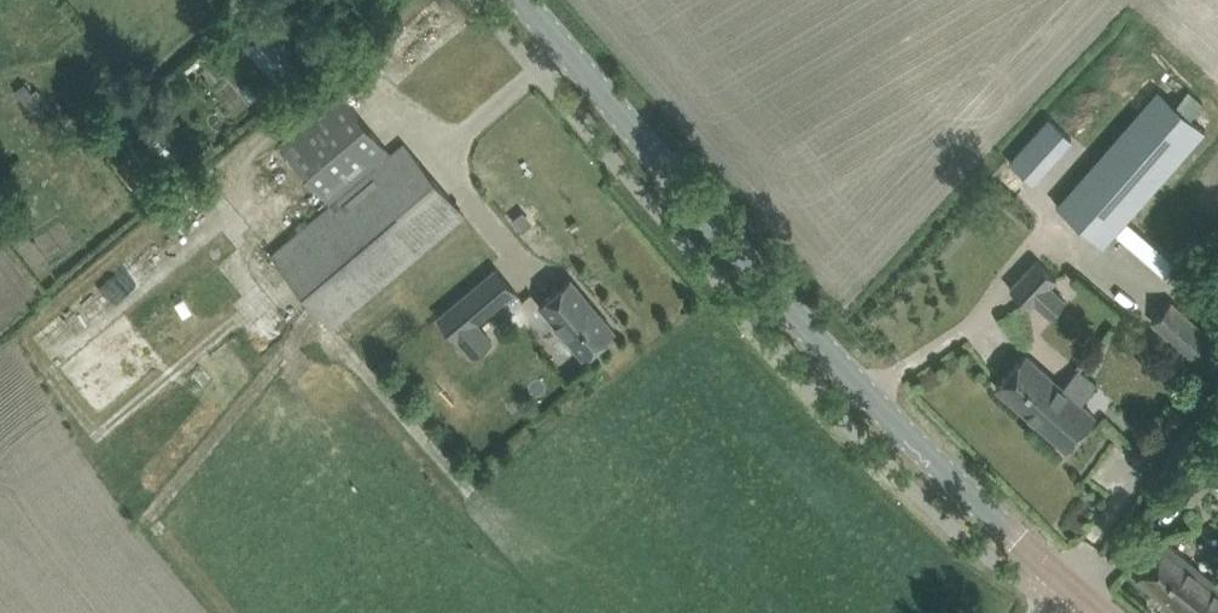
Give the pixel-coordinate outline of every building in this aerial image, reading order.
[(264,29),(246,45),(279,82),(297,65),(264,29)] [(10,88),(35,113),(45,103),(20,78),(10,88)] [(1056,205),(1102,246),(1204,129),(1158,88),(1056,205)] [(332,203),(271,254),(332,326),(464,215),(403,143),(391,153),(339,92),(280,142),(332,203)] [(43,107),(34,114),(41,123),(50,115),(43,107)] [(1030,181),(1071,137),(1048,115),(1007,159),(1030,181)] [(158,123),(145,134),(157,148),(170,137),(158,123)] [(1034,301),(1050,316),(1065,300),(1049,285),(1056,278),(1037,260),(1010,288),(1029,306),(1034,301)] [(455,339),(514,289),(496,267),(437,316),(455,339)] [(539,303),(583,356),(614,330),(570,277),(539,303)] [(1152,321),(1190,356),(1210,336),(1171,300),(1152,321)] [(1081,403),(1096,385),(1078,369),(1062,387),(1025,353),(996,386),(1066,448),(1095,416),(1081,403)] [(1178,612),(1217,612),(1217,581),(1167,540),(1135,578),(1178,612)]
